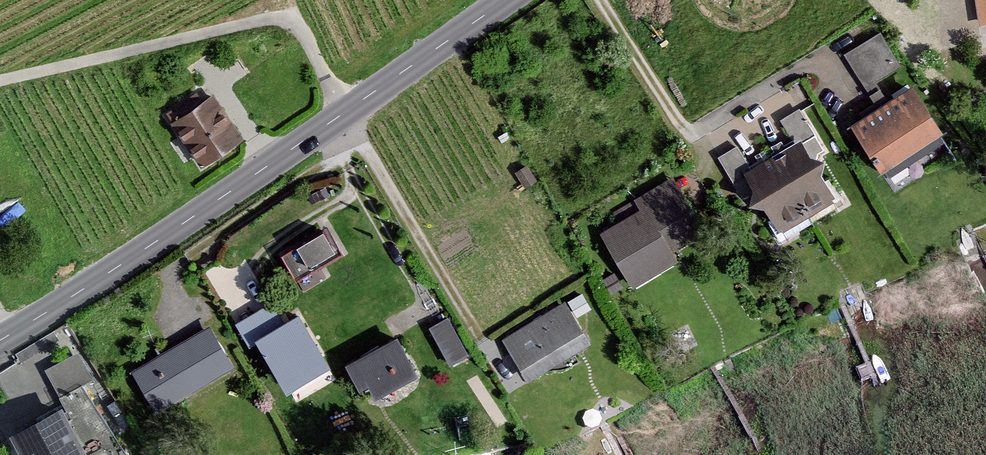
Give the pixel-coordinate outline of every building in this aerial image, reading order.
[(980,24),(985,23),(985,0),(977,0),(980,24)] [(886,32),(848,54),(863,81),(902,59),(886,32)] [(216,92),(169,121),(200,171),(247,142),(216,92)] [(912,93),(857,128),(885,170),(939,136),(912,93)] [(738,144),(716,155),(731,186),(741,181),(753,205),(773,206),(784,229),(842,201),(816,148),(829,142),(811,104),(781,118),(793,143),(749,164),(738,144)] [(639,209),(605,228),(635,283),(682,257),(674,244),(701,229),(670,173),(631,195),(639,209)] [(323,234),(282,256),(293,276),(334,253),(323,234)] [(271,305),(238,325),(250,346),(258,341),(287,392),(329,368),(299,317),(283,326),(271,305)] [(565,305),(505,340),(529,380),(589,345),(565,305)] [(448,320),(432,328),(451,365),(467,357),(448,320)] [(209,331),(135,374),(156,410),(230,367),(209,331)] [(396,342),(348,368),(361,390),(369,386),(376,398),(415,377),(396,342)] [(17,435),(27,454),(126,454),(83,386),(93,381),(78,355),(44,372),(65,410),(17,435)]
